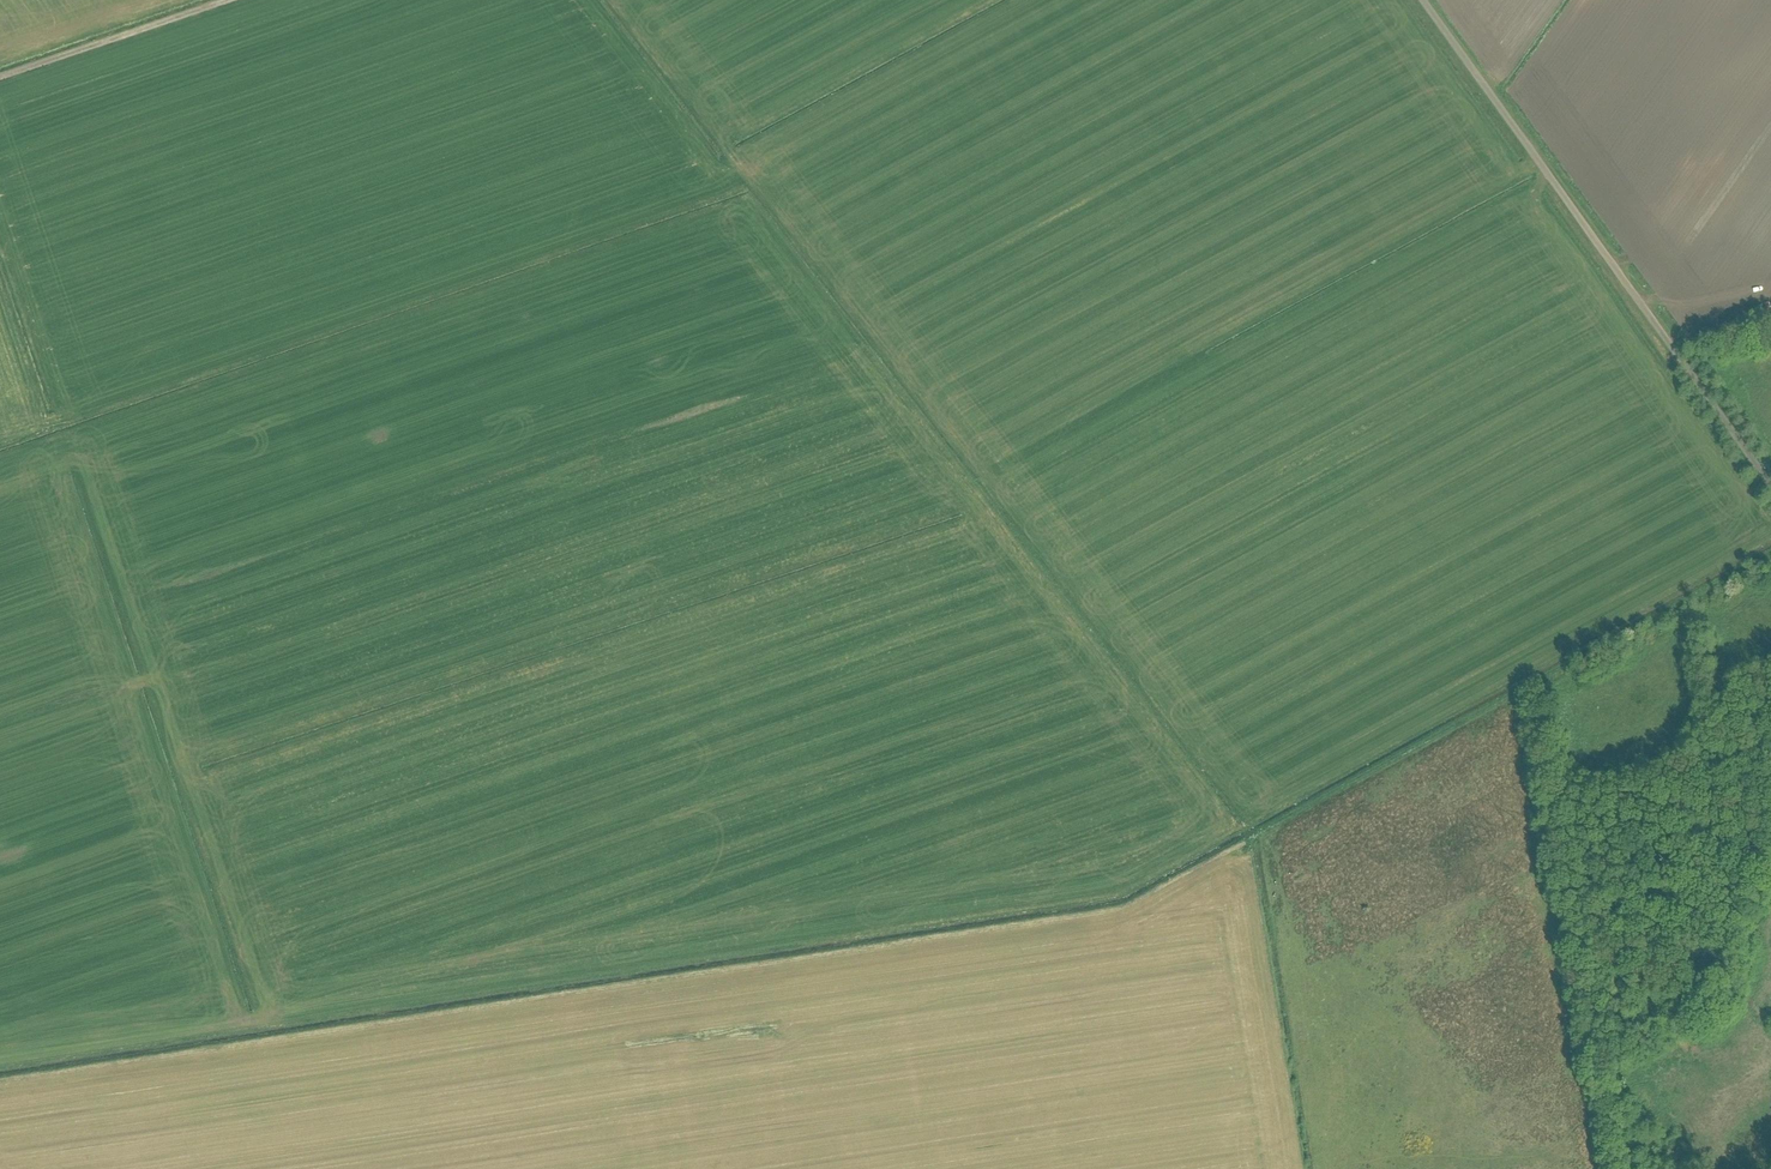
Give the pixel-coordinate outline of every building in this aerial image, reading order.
[(1179,221),(1190,216),(1186,209),(1176,215),(1179,221)]
